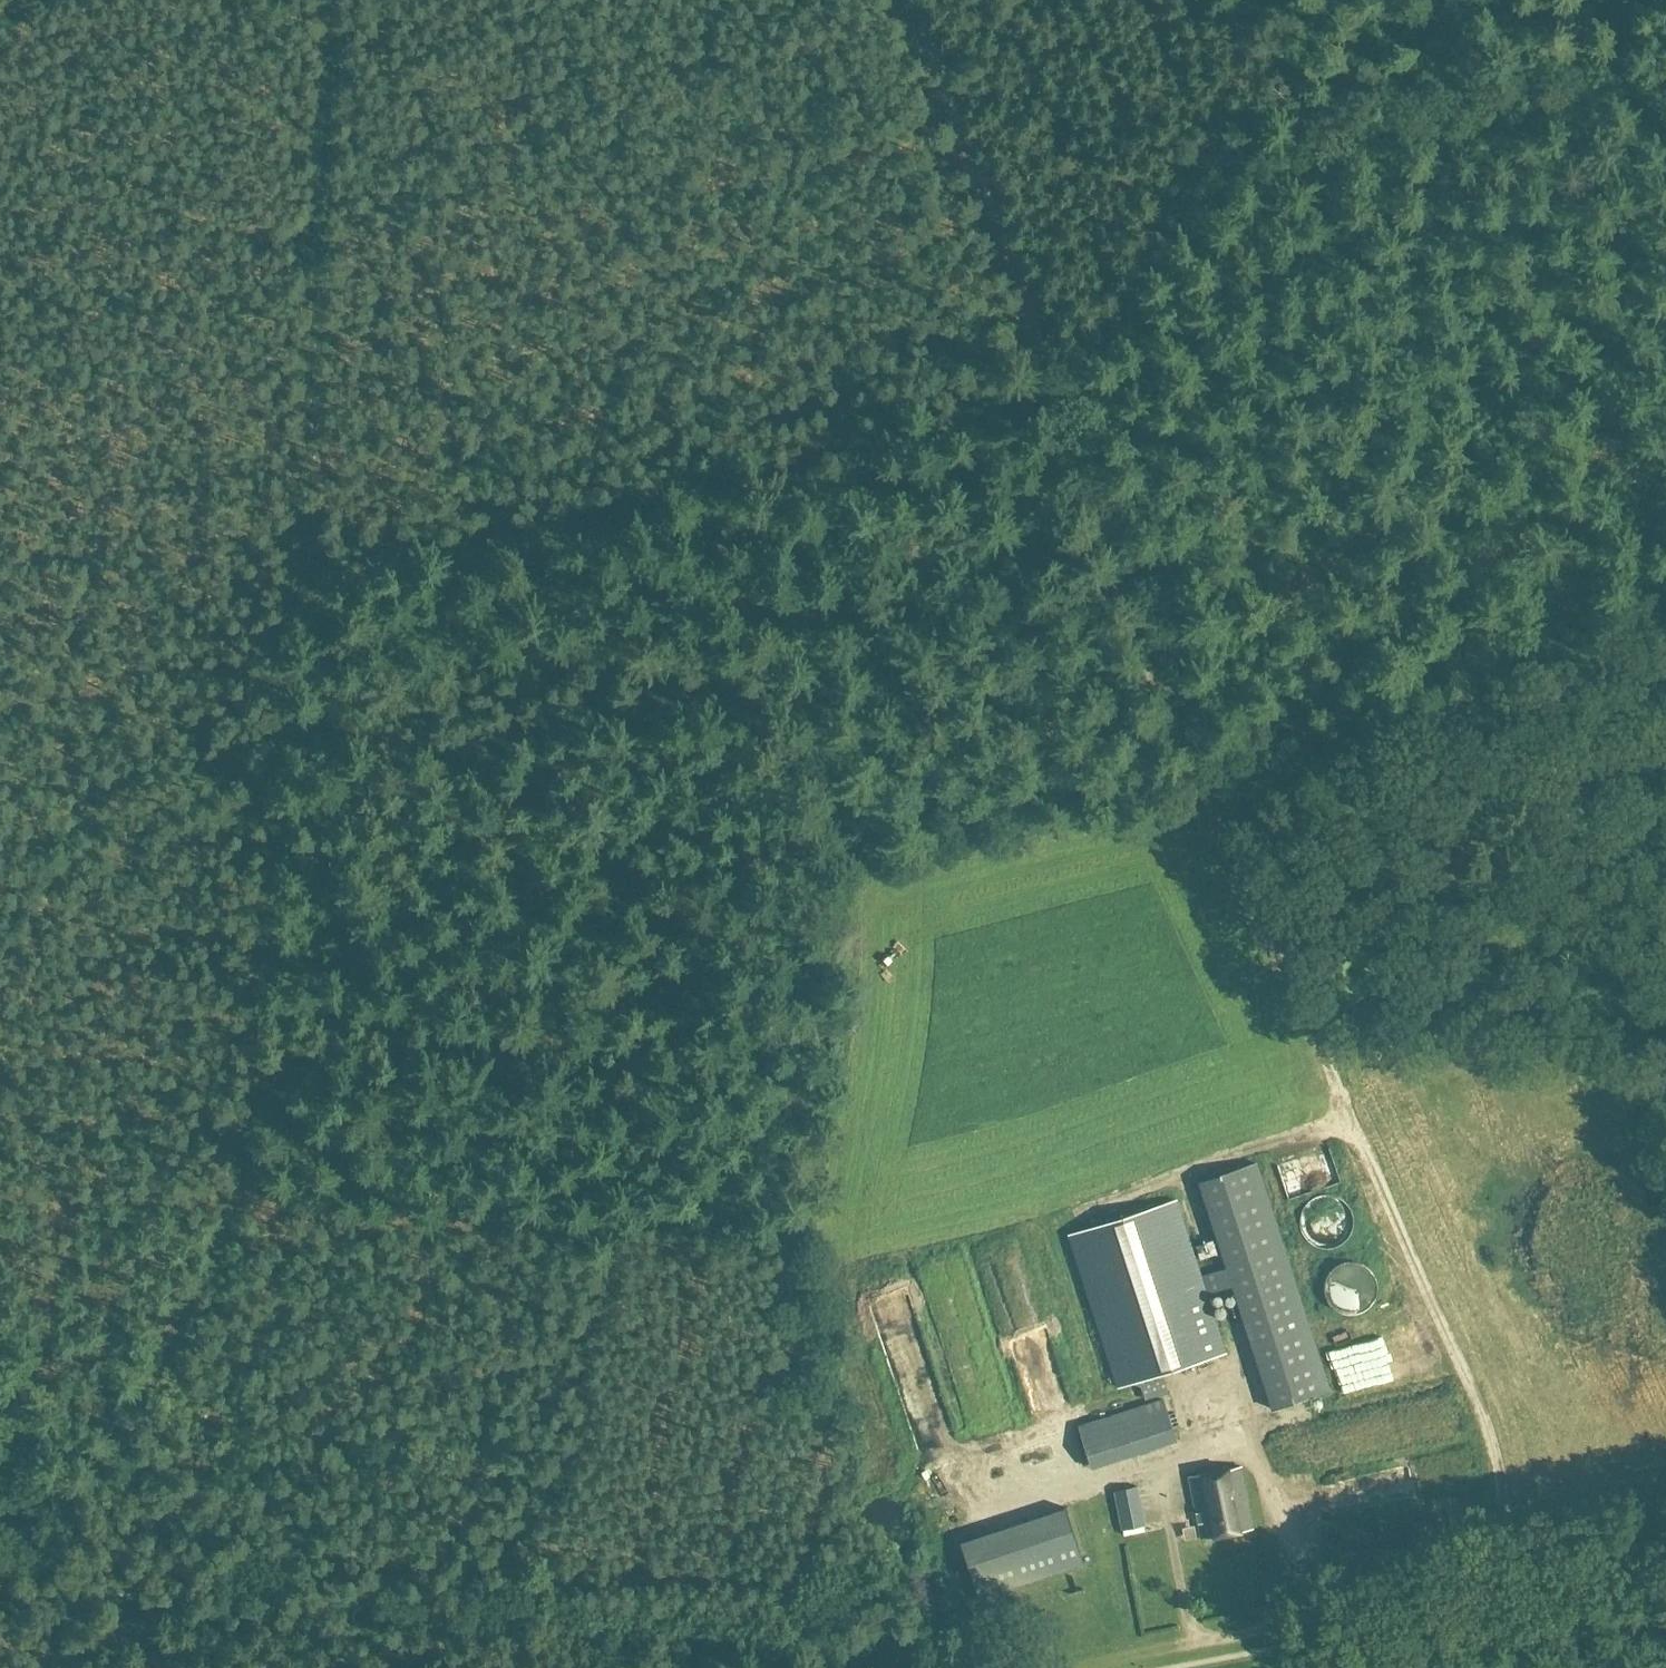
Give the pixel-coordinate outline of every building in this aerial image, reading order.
[(1232,1284),(1226,1264),(1201,1272),(1178,1200),(1070,1235),(1119,1387),(1132,1382),(1139,1387),(1143,1399),(1165,1392),(1159,1374),(1227,1352),(1207,1292),(1232,1284)] [(1335,1211),(1319,1246),(1345,1258),(1362,1224),(1335,1211)] [(1001,1266),(1031,1376),(1045,1373),(1039,1352),(1055,1348),(1030,1258),(1001,1266)] [(1365,1304),(1351,1314),(1359,1326),(1373,1316),(1365,1304)] [(1369,1369),(1359,1335),(1340,1341),(1350,1374),(1369,1369)] [(1095,1464),(1184,1448),(1178,1417),(1133,1425),(1134,1432),(1090,1440),(1095,1464)] [(1202,1538),(1254,1528),(1242,1466),(1190,1476),(1202,1538)] [(1150,1528),(1145,1486),(1124,1489),(1129,1530),(1150,1528)]
